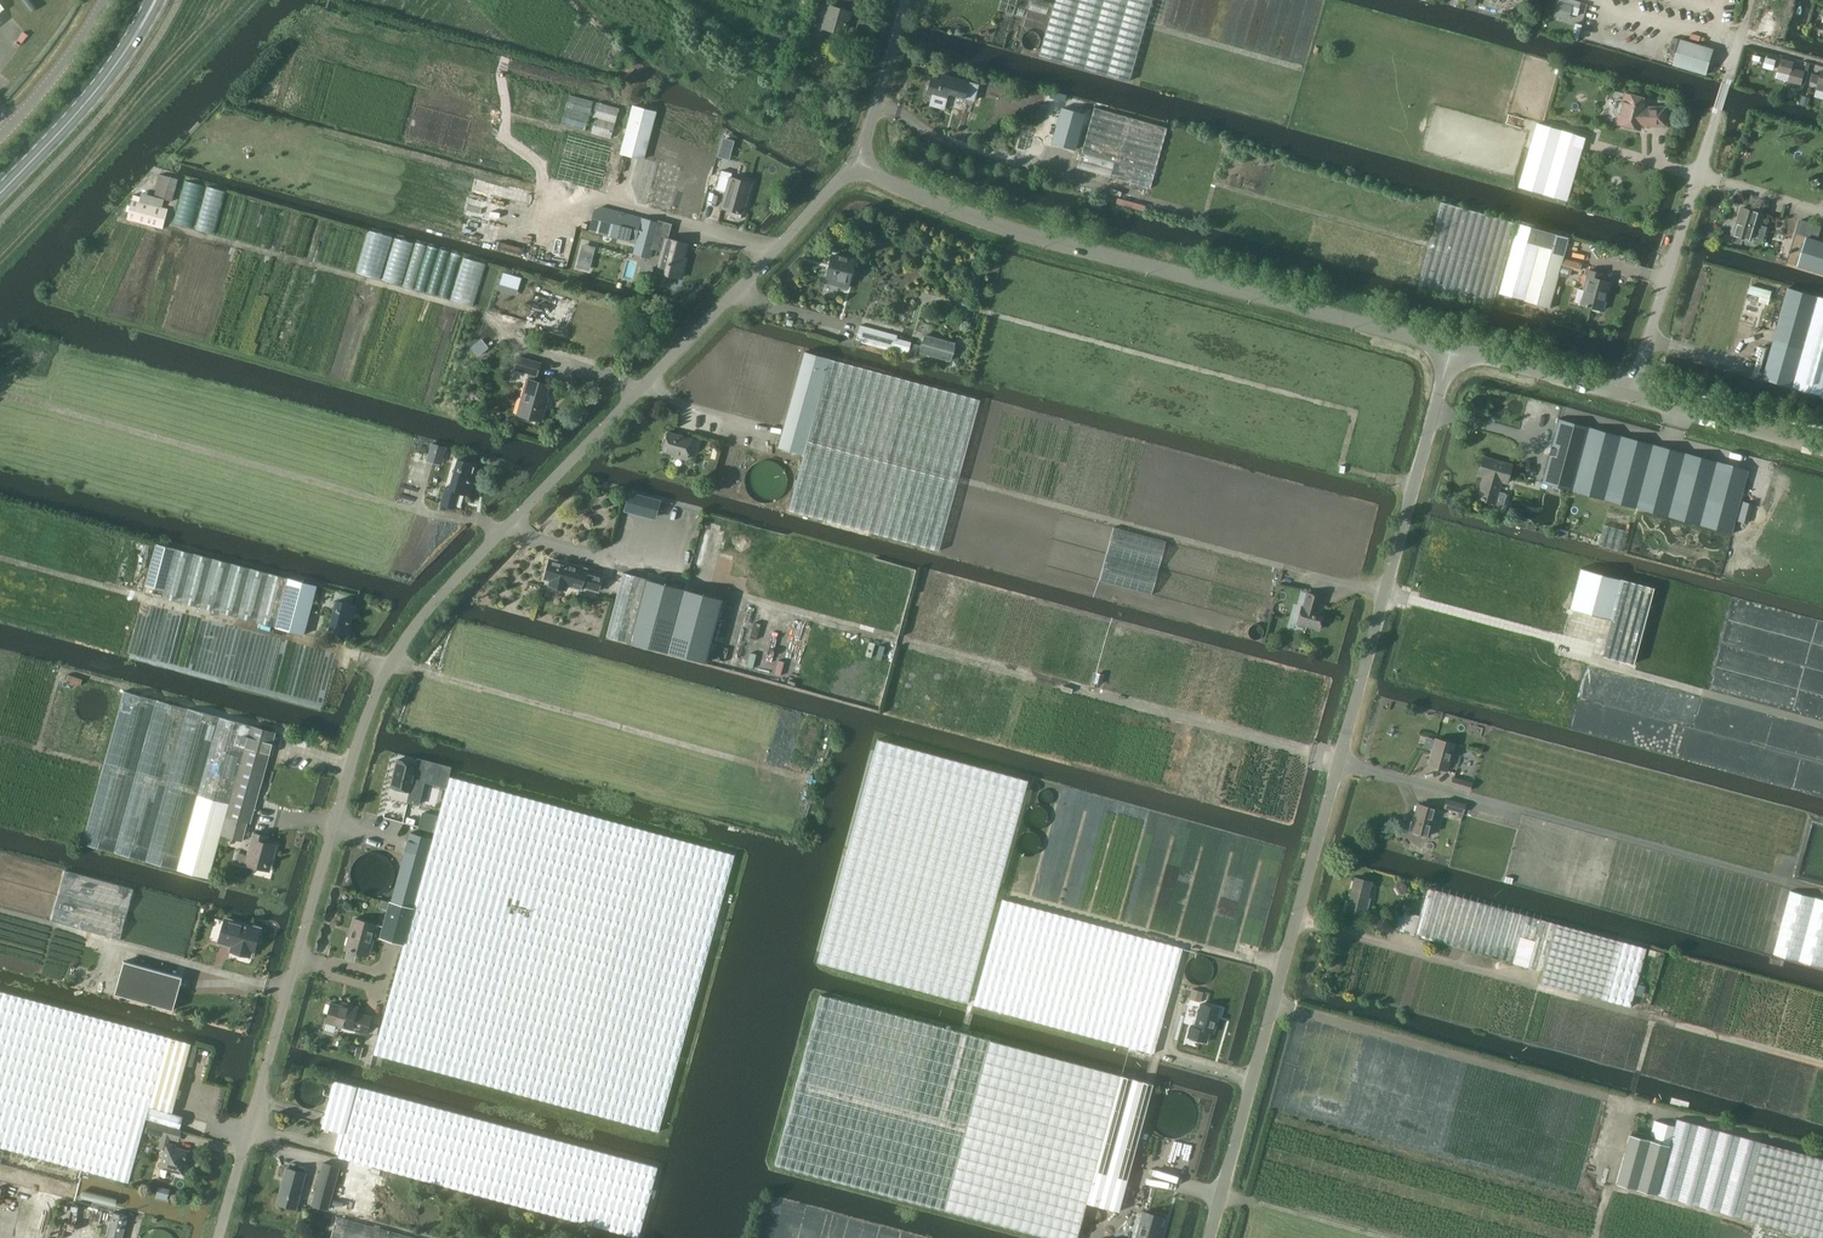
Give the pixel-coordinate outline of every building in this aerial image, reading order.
[(1054,3),(1039,55),(1130,80),(1152,0),(1044,0),(1054,3)] [(1571,6),(1558,2),(1556,8),(1559,9),(1557,16),(1567,19),(1571,6)] [(824,29),(845,35),(851,12),(828,6),(824,20),(816,18),(811,36),(821,39),(824,29)] [(1575,23),(1571,38),(1578,39),(1582,25),(1575,23)] [(1706,74),(1714,49),(1682,39),(1674,64),(1706,74)] [(1764,66),(1774,68),(1777,57),(1766,55),(1764,66)] [(1805,84),(1807,76),(1804,75),(1805,71),(1792,68),(1794,62),(1782,59),(1778,71),(1791,75),(1789,81),(1801,84),(1802,83),(1805,84)] [(1810,81),(1818,84),(1815,96),(1822,98),(1822,71),(1821,74),(1821,75),(1813,73),(1810,81)] [(932,78),(927,94),(933,96),(930,105),(944,109),(947,100),(947,98),(948,93),(965,98),(970,82),(943,75),(941,81),(932,78)] [(1645,107),(1647,99),(1625,93),(1623,99),(1617,98),(1613,111),(1615,114),(1619,115),(1616,123),(1622,125),(1625,127),(1630,128),(1632,128),(1633,128),(1639,129),(1640,123),(1649,123),(1649,124),(1664,125),(1665,108),(1645,107)] [(593,102),(568,95),(561,122),(585,130),(593,102)] [(1802,95),(1799,104),(1808,106),(1810,98),(1802,95)] [(588,132),(611,138),(620,109),(596,102),(588,132)] [(620,153),(643,159),(655,112),(632,106),(620,153)] [(1061,108),(1051,143),(1075,150),(1085,114),(1061,108)] [(1153,173),(1154,173),(1167,128),(1094,108),(1077,168),(1150,188),(1153,175),(1153,173)] [(1523,125),(1523,127),(1531,129),(1534,118),(1526,116),(1525,119),(1523,125)] [(1520,187),(1565,200),(1583,136),(1538,123),(1520,187)] [(549,178),(605,193),(611,169),(607,168),(614,145),(562,131),(549,178)] [(407,160),(391,218),(490,244),(506,187),(407,160)] [(750,183),(730,177),(731,173),(721,170),(716,187),(726,190),(721,207),(742,213),(750,183)] [(162,228),(167,209),(162,208),(164,198),(172,200),(178,178),(160,173),(154,195),(141,192),(140,197),(133,195),(126,219),(162,228)] [(192,226),(205,185),(186,178),(173,220),(192,226)] [(196,227),(215,232),(226,189),(207,184),(196,227)] [(1440,202),(1418,283),(1493,304),(1516,223),(1440,202)] [(636,243),(642,219),(642,218),(595,206),(589,230),(636,243)] [(1733,234),(1751,240),(1759,213),(1742,208),(1733,234)] [(1812,217),(1808,231),(1820,235),(1822,226),(1822,221),(1812,217)] [(681,265),(686,245),(666,240),(667,236),(655,233),(658,223),(642,219),(636,243),(633,254),(649,258),(651,248),(663,251),(656,281),(669,284),(671,275),(680,277),(683,268),(681,265)] [(1524,299),(1542,232),(1517,225),(1498,293),(1524,299)] [(1568,239),(1542,232),(1524,299),(1550,307),(1554,292),(1555,285),(1558,275),(1561,265),(1568,239)] [(395,234),(383,279),(475,304),(487,259),(395,234)] [(1799,266),(1822,273),(1822,241),(1808,237),(1799,266)] [(825,283),(846,288),(853,261),(832,256),(825,283)] [(1561,265),(1558,275),(1569,277),(1571,267),(1561,265)] [(1574,301),(1582,304),(1581,305),(1601,310),(1608,282),(1600,280),(1601,274),(1588,270),(1583,290),(1577,289),(1574,301)] [(503,272),(500,284),(518,290),(521,277),(503,272)] [(1751,285),(1749,293),(1760,296),(1770,299),(1773,291),(1751,285)] [(1822,396),(1822,298),(1788,288),(1763,379),(1822,396)] [(1760,296),(1758,302),(1769,305),(1770,299),(1760,296)] [(856,341),(893,351),(896,338),(897,335),(860,325),(856,341)] [(916,358),(958,369),(964,346),(921,335),(916,358)] [(893,351),(908,355),(912,342),(896,338),(893,351)] [(482,339),(470,348),(477,357),(489,348),(482,339)] [(804,454),(789,510),(938,551),(980,401),(804,352),(777,446),(804,454)] [(535,375),(537,376),(540,364),(517,358),(514,370),(528,373),(521,399),(523,400),(519,416),(540,422),(543,410),(541,410),(548,385),(533,381),(535,375)] [(1558,418),(1541,483),(1572,491),(1604,500),(1635,508),(1667,517),(1699,525),(1732,534),(1749,469),(1716,461),(1685,452),(1653,444),(1621,435),(1589,427),(1558,418)] [(686,459),(691,439),(668,432),(663,451),(672,453),(671,455),(686,459)] [(432,443),(427,460),(442,464),(447,447),(432,443)] [(1505,494),(1498,492),(1501,481),(1507,483),(1512,465),(1483,456),(1477,475),(1483,476),(1477,499),(1501,506),(1503,505),(1506,495),(1505,494)] [(457,459),(449,488),(446,487),(441,505),(454,508),(459,491),(470,494),(474,481),(472,480),(477,465),(457,459)] [(626,507),(647,513),(650,501),(629,495),(626,507)] [(1050,566),(1102,577),(1113,523),(1061,513),(1050,566)] [(704,554),(709,535),(701,533),(696,552),(704,554)] [(275,627),(287,578),(156,544),(145,586),(164,591),(162,597),(275,627)] [(586,569),(578,567),(550,560),(545,578),(551,580),(549,585),(552,585),(554,587),(556,588),(558,588),(561,588),(563,588),(566,589),(567,584),(581,588),(582,586),(598,591),(602,576),(586,572),(586,569)] [(1580,562),(1569,602),(1611,613),(1602,649),(1633,658),(1653,581),(1580,562)] [(646,579),(623,572),(606,636),(629,642),(646,579)] [(316,586),(287,578),(275,627),(303,634),(316,586)] [(706,662),(722,599),(646,579),(629,642),(706,662)] [(1320,599),(1305,595),(1302,610),(1300,609),(1295,626),(1317,632),(1322,615),(1316,613),(1320,599)] [(328,630),(348,635),(355,605),(336,600),(328,630)] [(1097,674),(1094,683),(1102,685),(1104,676),(1097,674)] [(110,706),(109,703),(108,699),(107,696),(105,693),(102,691),(99,689),(95,688),(92,687),(88,687),(83,688),(80,690),(77,692),(75,695),(73,699),(72,702),(72,706),(72,709),(73,713),(74,716),(76,719),(79,721),(83,724),(85,725),(89,725),(93,725),(97,724),(100,723),(103,721),(106,718),(108,714),(109,710),(110,706)] [(251,823),(269,755),(275,732),(124,691),(83,843),(208,879),(221,834),(243,840),(248,822),(251,823)] [(1428,765),(1447,770),(1454,743),(1435,738),(1428,765)] [(877,739),(817,961),(968,1002),(1028,780),(877,739)] [(391,787),(394,788),(395,790),(400,791),(402,790),(412,792),(418,764),(397,759),(391,787)] [(659,1131),(735,854),(450,776),(432,839),(414,908),(404,943),(374,1054),(659,1131)] [(1471,782),(1452,776),(1450,785),(1469,790),(1471,782)] [(1446,798),(1444,807),(1462,812),(1465,804),(1446,798)] [(1410,830),(1429,835),(1436,808),(1418,803),(1410,830)] [(276,845),(261,841),(262,835),(254,833),(248,856),(238,853),(236,862),(255,867),(256,862),(270,866),(276,845)] [(414,908),(432,839),(410,833),(391,902),(414,908)] [(1346,910),(1363,914),(1371,882),(1355,878),(1346,910)] [(1543,971),(1540,982),(1630,1006),(1646,948),(1427,888),(1414,935),(1543,971)] [(1822,967),(1822,899),(1790,890),(1773,954),(1822,967)] [(973,1004),(1033,1020),(1153,1053),(1182,948),(1002,899),(973,1004)] [(404,943),(414,908),(391,902),(382,937),(404,943)] [(218,942),(234,947),(236,947),(236,949),(237,952),(239,953),(244,954),(246,954),(248,953),(249,951),(253,952),(258,936),(260,935),(261,930),(259,926),(254,925),(252,926),(225,918),(218,942)] [(369,941),(372,941),(377,924),(355,918),(346,949),(365,954),(369,941)] [(173,1010),(182,977),(124,961),(115,994),(173,1010)] [(1192,989),(1189,999),(1200,1003),(1203,992),(1192,989)] [(128,1182),(146,1118),(180,1127),(183,1115),(172,1112),(149,1106),(168,1037),(0,991),(0,1147),(128,1182)] [(775,1164),(1048,1237),(1079,1237),(1089,1203),(1119,1211),(1153,1084),(1122,1076),(995,1042),(820,995),(775,1164)] [(326,1021),(352,1029),(367,1033),(371,1017),(356,1013),(358,1008),(347,1005),(346,1007),(331,1003),(330,1006),(329,1005),(327,1012),(328,1013),(326,1021)] [(1206,1041),(1209,1031),(1212,1032),(1219,1008),(1201,1003),(1194,1026),(1191,1025),(1188,1036),(1206,1041)] [(191,1043),(168,1037),(149,1106),(172,1112),(191,1043)] [(192,1042),(187,1062),(192,1064),(198,1043),(192,1042)] [(357,1046),(354,1057),(360,1059),(363,1047),(357,1046)] [(657,1167),(362,1087),(334,1080),(321,1127),(345,1133),(338,1157),(639,1237),(657,1167)] [(1676,1119),(1674,1126),(1654,1121),(1650,1135),(1655,1136),(1653,1141),(1629,1134),(1616,1183),(1815,1237),(1822,1237),(1822,1159),(1676,1119)] [(149,1121),(145,1132),(178,1142),(181,1129),(149,1121)] [(185,1178),(188,1166),(184,1165),(188,1152),(180,1150),(180,1151),(174,1149),(175,1147),(167,1145),(166,1150),(164,1150),(162,1159),(163,1159),(161,1167),(174,1171),(173,1174),(185,1178)] [(312,1205),(328,1209),(340,1167),(323,1163),(312,1205)] [(296,1209),(305,1174),(287,1169),(277,1204),(296,1209)] [(159,1187),(156,1198),(168,1201),(171,1190),(159,1187)] [(115,1207),(117,1196),(84,1191),(83,1202),(115,1207)] [(107,1237),(122,1237),(127,1216),(113,1212),(107,1237)] [(1159,1228),(1162,1217),(1143,1212),(1136,1237),(1158,1237),(1161,1228),(1159,1228)] [(337,1216),(331,1237),(418,1237),(337,1216)] [(314,1223),(314,1224),(314,1225),(315,1226),(315,1227),(316,1227),(317,1227),(317,1228),(318,1228),(319,1228),(320,1228),(320,1227),(321,1227),(321,1226),(322,1226),(322,1225),(322,1224),(322,1223),(322,1222),(322,1221),(321,1221),(321,1220),(320,1220),(319,1220),(319,1219),(318,1219),(318,1220),(317,1220),(316,1220),(315,1221),(315,1222),(314,1222),(314,1223)] [(173,1236),(171,1234),(168,1232),(166,1230),(162,1229),(159,1228),(156,1228),(152,1228),(149,1230),(146,1231),(142,1233),(140,1235),(138,1237),(174,1237),(173,1236)]
